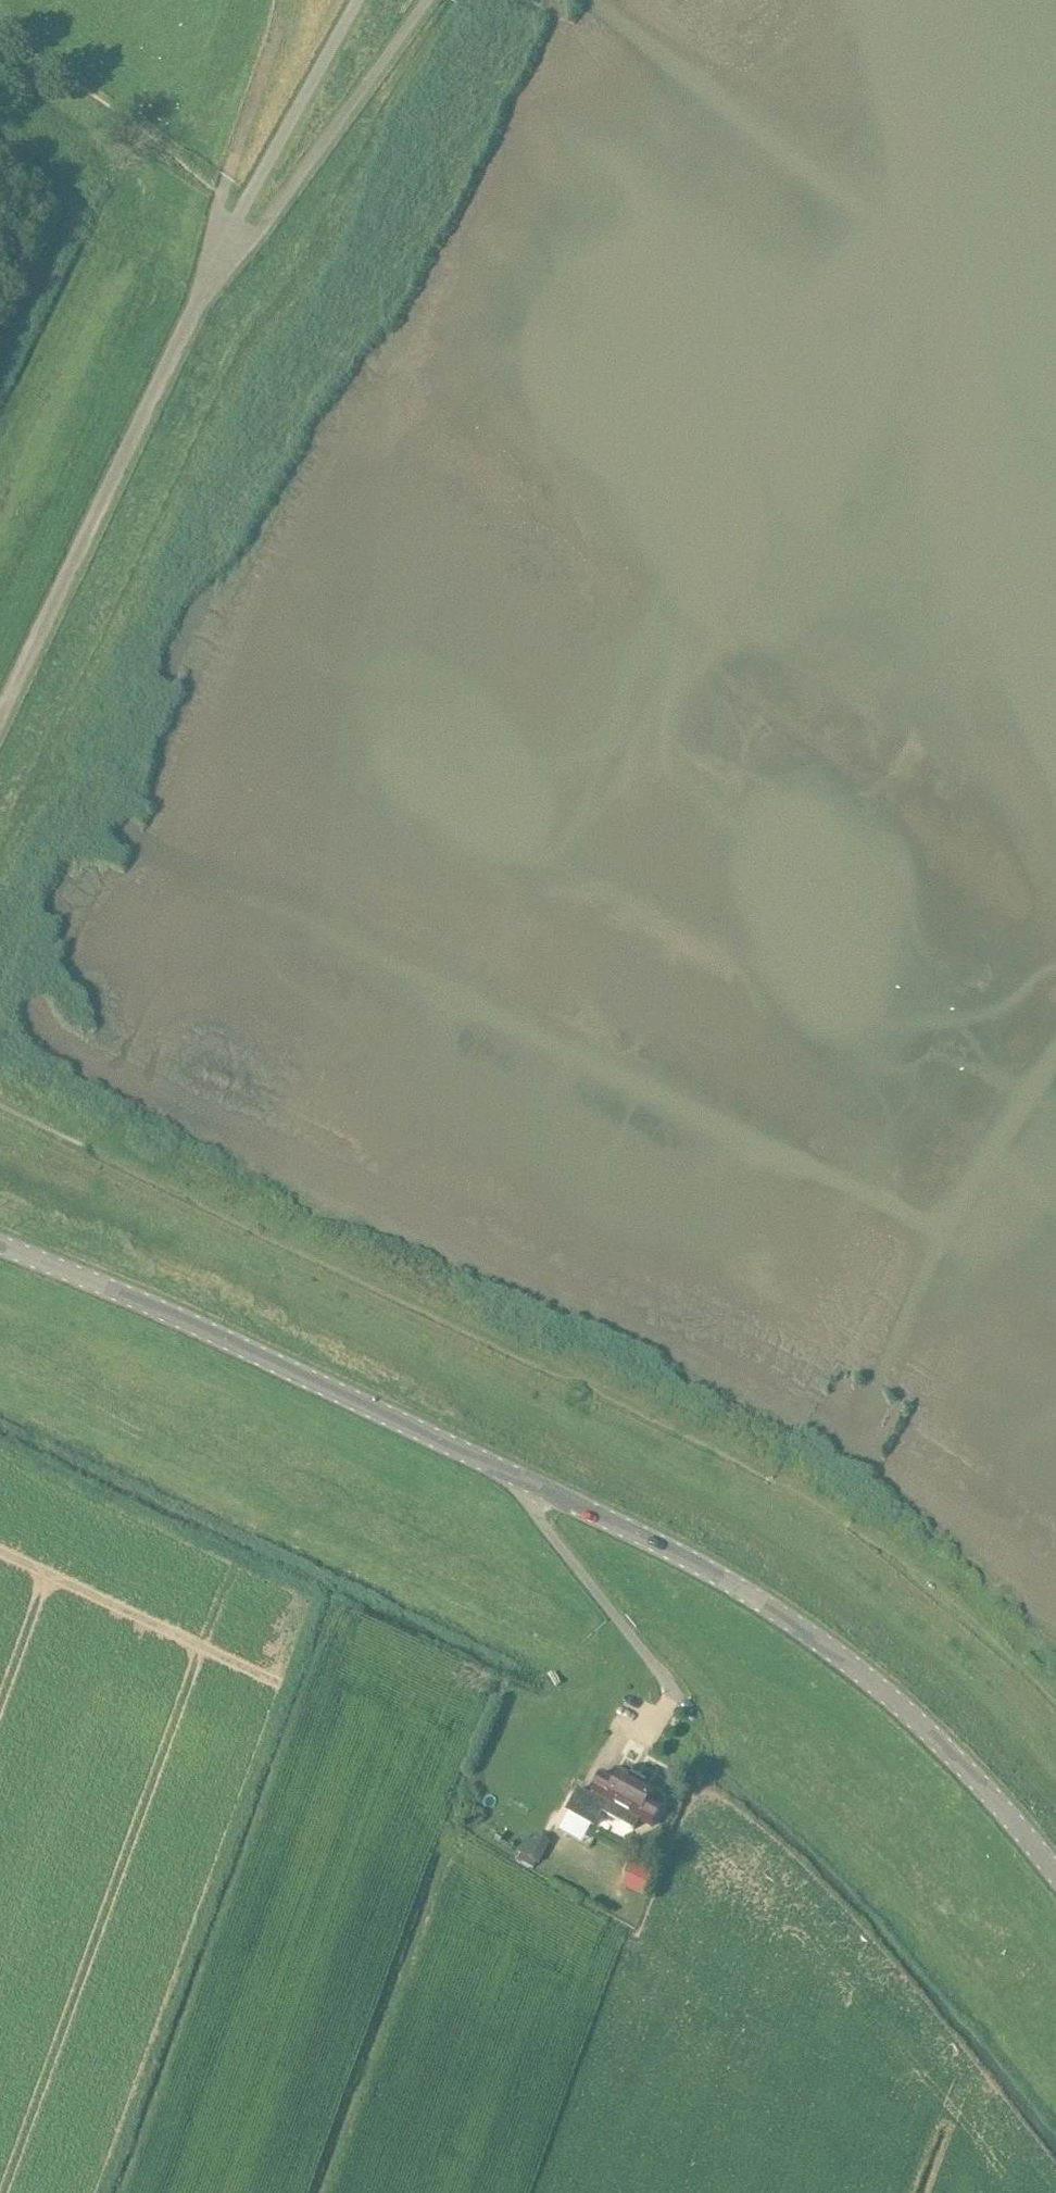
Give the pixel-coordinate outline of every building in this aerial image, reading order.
[(663,1807),(650,1800),(655,1790),(622,1772),(617,1781),(603,1774),(592,1794),(594,1795),(592,1798),(579,1790),(566,1812),(594,1827),(602,1812),(633,1830),(639,1820),(651,1827),(663,1807)]
